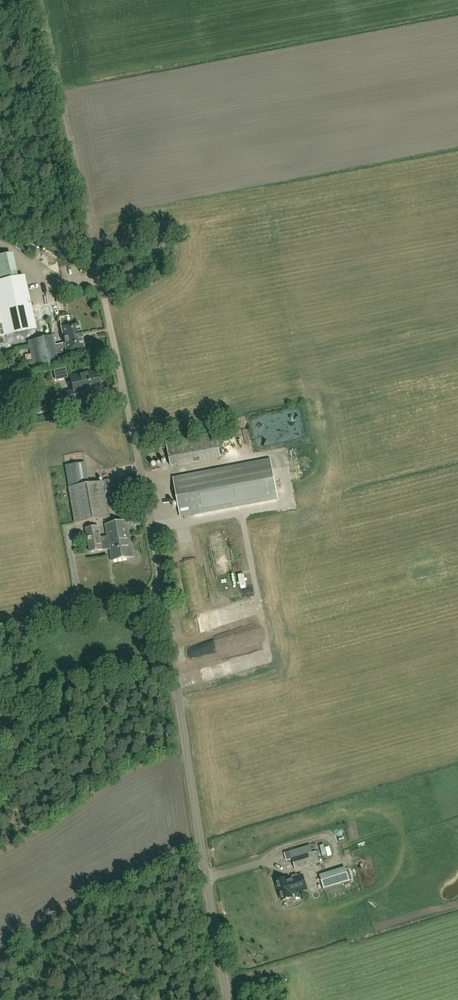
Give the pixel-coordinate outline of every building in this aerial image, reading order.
[(7,254),(0,255),(0,337),(36,329),(24,276),(12,279),(7,254)] [(84,349),(81,335),(79,323),(61,327),(65,343),(54,346),(52,336),(33,340),(39,370),(59,365),(56,354),(66,352),(66,353),(73,352),(73,351),(84,349)] [(68,404),(93,398),(92,392),(100,390),(95,371),(70,377),(73,391),(66,393),(68,404)] [(171,467),(220,457),(216,433),(167,442),(171,467)] [(181,517),(235,507),(279,499),(271,459),(228,467),(173,478),(181,517)] [(89,485),(86,463),(66,467),(76,524),(110,518),(107,499),(125,496),(122,478),(123,478),(123,477),(103,481),(104,482),(89,485)] [(133,557),(127,522),(106,525),(108,537),(101,538),(99,527),(86,529),(90,552),(107,550),(110,549),(112,561),(133,557)] [(312,852),(310,846),(291,852),(290,851),(284,853),(287,862),(293,860),(296,870),(320,862),(316,851),(312,852)] [(328,889),(354,881),(350,865),(323,873),(328,889)] [(307,890),(302,875),(286,880),(286,878),(277,881),(283,900),(292,898),(291,895),(307,890)]
